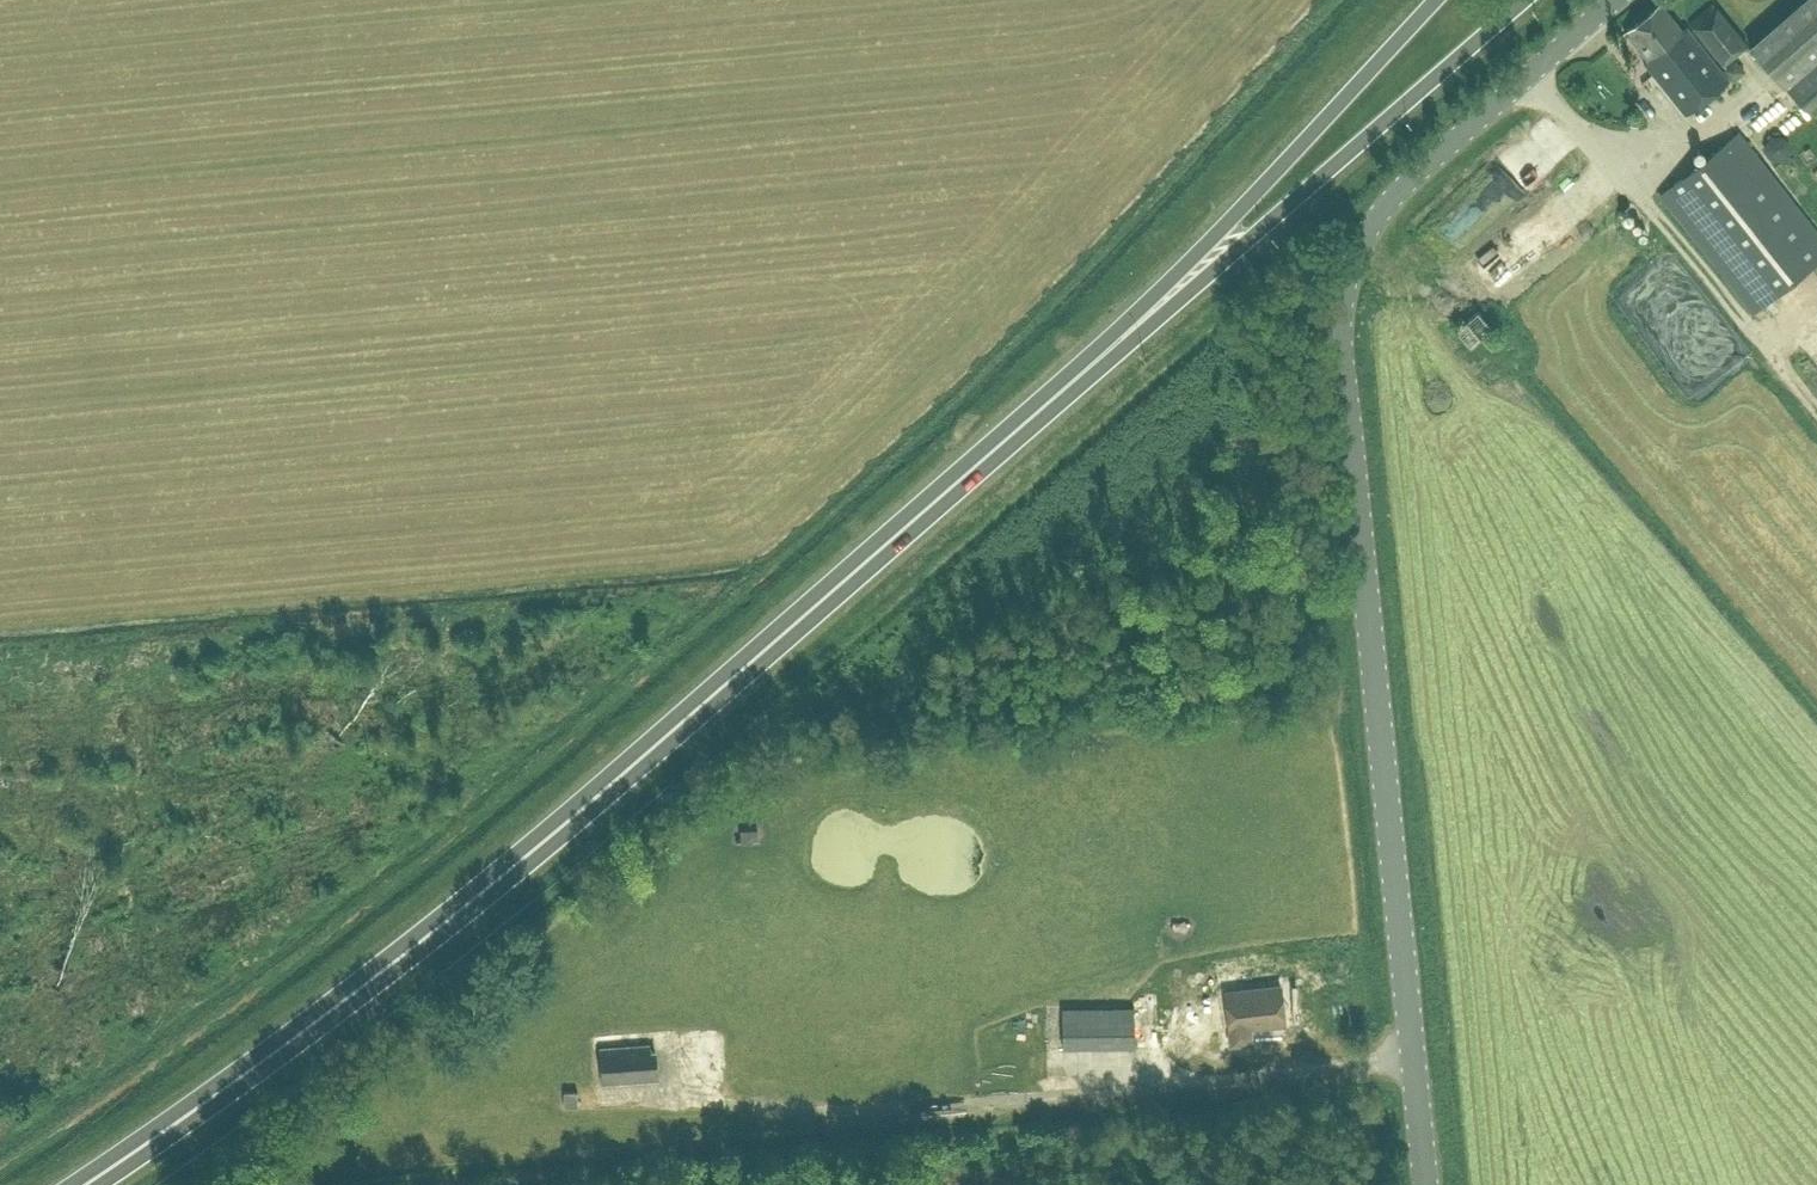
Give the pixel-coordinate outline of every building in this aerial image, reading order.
[(1749,47),(1781,83),(1816,52),(1816,0),(1803,0),(1749,47)] [(1745,44),(1713,2),(1688,22),(1721,63),(1745,44)] [(1661,3),(1643,17),(1625,31),(1647,59),(1643,62),(1683,113),(1705,96),(1727,79),(1686,27),(1682,30),(1661,3)] [(1816,110),(1816,57),(1784,86),(1811,116),(1816,110)] [(1763,106),(1773,120),(1792,107),(1782,93),(1763,106)] [(1816,261),(1816,233),(1738,133),(1660,194),(1752,312),(1816,261)] [(1460,239),(1498,208),(1477,183),(1439,214),(1460,239)] [(740,839),(757,838),(756,825),(738,827),(740,839)] [(1275,996),(1281,995),(1279,984),(1225,990),(1231,1041),(1250,1039),(1249,1024),(1278,1021),(1275,996)] [(1132,1004),(1060,1006),(1061,1045),(1133,1043),(1132,1004)] [(647,1070),(656,1069),(655,1048),(649,1048),(648,1042),(598,1046),(601,1080),(648,1077),(647,1070)] [(563,1090),(563,1105),(577,1104),(577,1090),(563,1090)]
